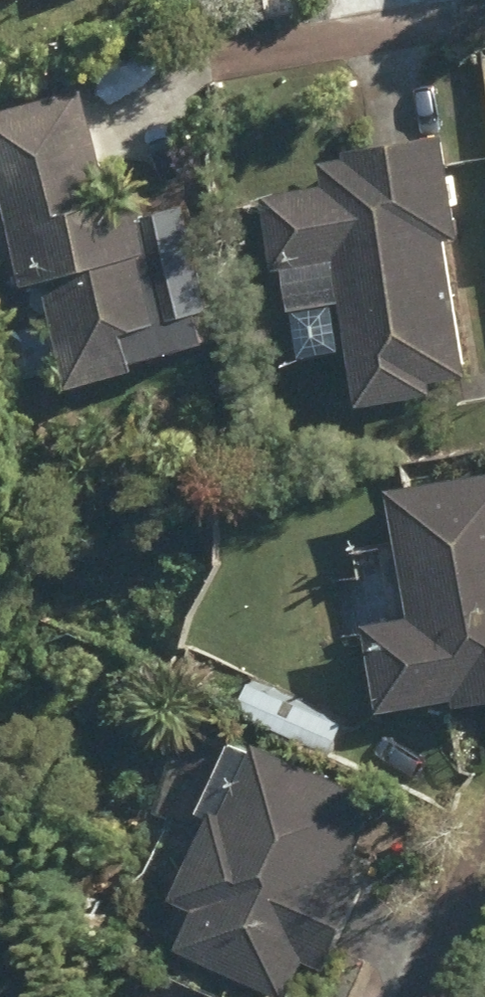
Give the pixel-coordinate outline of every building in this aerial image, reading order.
[(98,390),(128,381),(129,384),(169,372),(163,341),(203,329),(162,195),(130,205),(96,92),(0,121),(0,132),(48,291),(67,286),(98,390)] [(382,409),(455,397),(453,385),(484,379),(484,367),(463,243),(476,241),(459,138),(364,154),(365,160),(339,164),(343,188),(282,199),(294,270),(357,259),(382,409)] [(325,343),(338,354),(354,347),(357,330),(343,320),(328,325),(325,343)] [(402,713),(472,702),(473,708),(484,706),(484,480),(415,491),(434,622),(389,628),(402,713)] [(194,677),(204,690),(233,669),(220,651),(195,670),(194,677)] [(252,713),(342,756),(355,728),(266,685),(252,713)] [(287,996),(302,996),(318,963),(338,972),(380,884),(362,875),(396,805),(273,746),(240,818),(231,815),(191,903),(212,912),(193,954),(287,996)] [(181,773),(190,786),(207,787),(214,772),(206,757),(190,758),(181,773)] [(175,817),(191,825),(205,816),(204,798),(189,791),(175,799),(175,817)]
